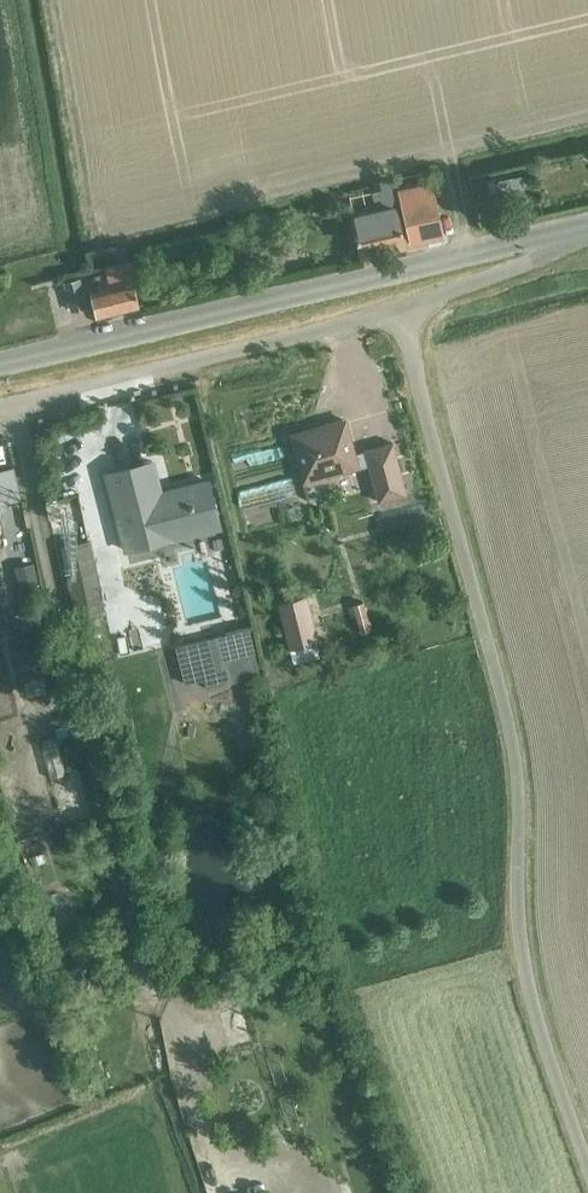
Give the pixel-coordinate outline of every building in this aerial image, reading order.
[(494,178),(487,179),(489,194),(497,192),(525,187),(523,174),(494,179),(494,178)] [(368,214),(353,217),(361,253),(405,243),(390,176),(379,179),(381,189),(372,191),(375,204),(365,206),(368,214)] [(486,176),(475,178),(479,202),(490,200),(489,194),(487,179),(486,176)] [(399,184),(402,199),(412,241),(443,234),(430,177),(399,184)] [(112,247),(117,265),(106,268),(111,287),(91,292),(97,315),(139,305),(125,244),(112,247)] [(80,278),(66,281),(73,310),(87,306),(80,278)] [(393,442),(375,447),(365,449),(365,450),(356,453),(347,421),(343,418),(322,424),(323,427),(294,435),(291,440),(303,482),(308,481),(312,484),(322,481),(325,476),(369,464),(379,501),(407,493),(393,442)] [(106,472),(126,550),(220,526),(208,480),(160,492),(152,461),(106,472)] [(60,545),(76,616),(104,610),(89,539),(60,545)] [(278,600),(290,647),(326,638),(314,591),(278,600)] [(373,628),(367,598),(355,601),(361,631),(373,628)] [(37,623),(11,629),(22,679),(48,673),(37,623)] [(55,737),(41,740),(51,777),(64,773),(55,737)]
